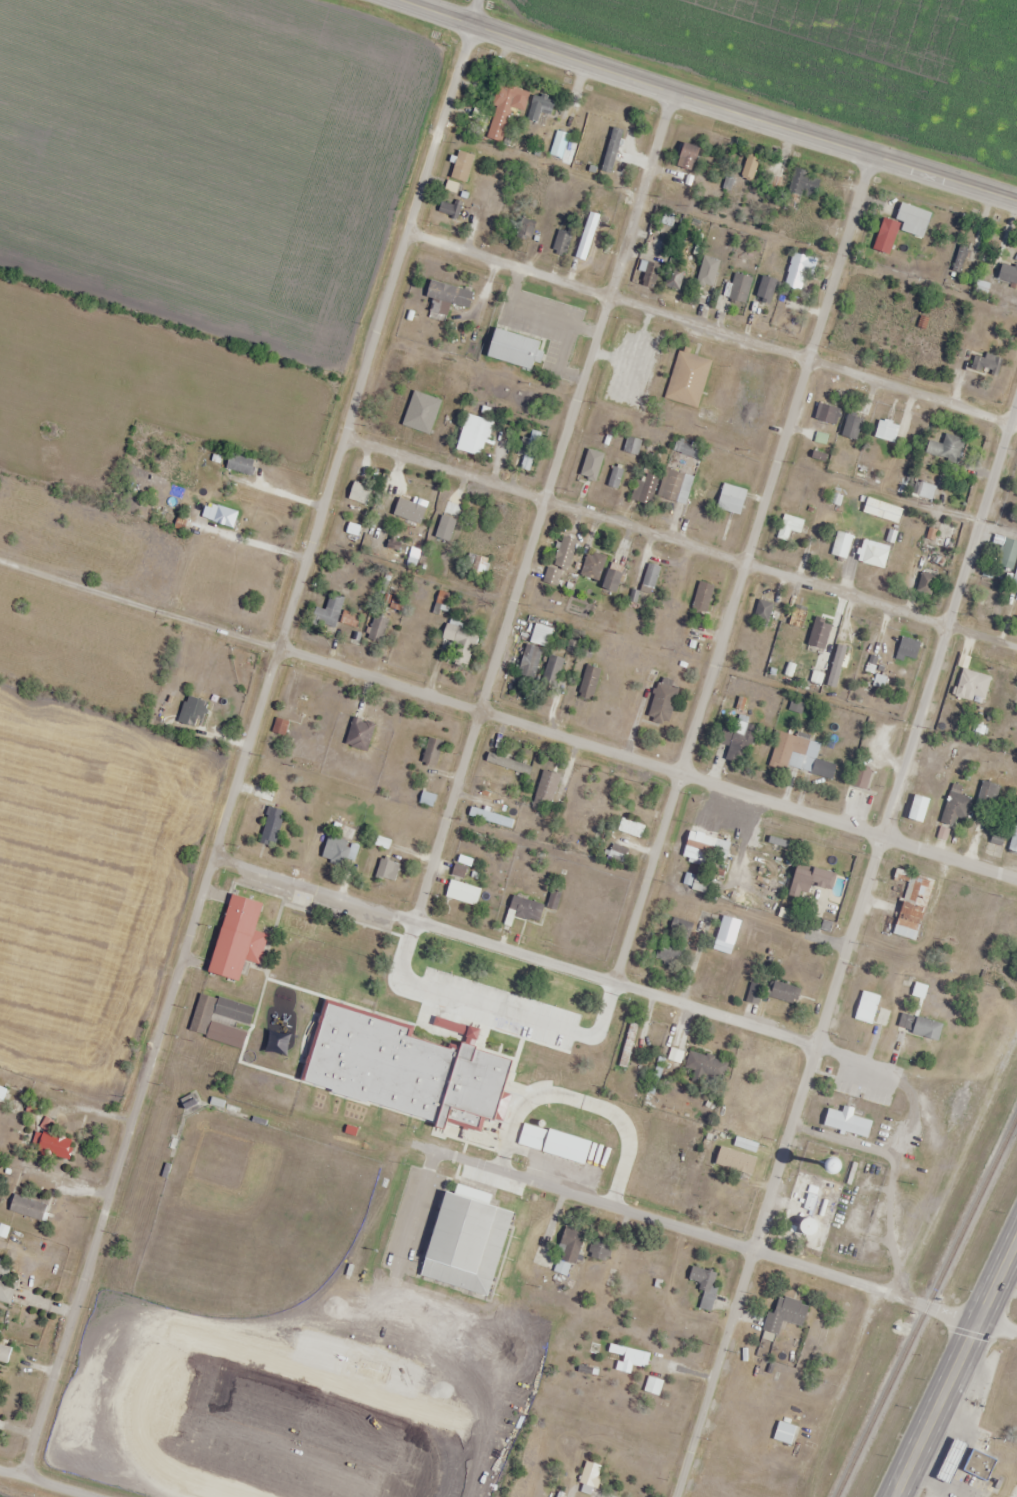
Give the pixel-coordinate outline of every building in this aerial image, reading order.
[(486,126),(504,131),(512,101),(524,105),(528,90),(499,81),(486,126)] [(689,172),(696,148),(679,143),(673,168),(689,172)] [(448,177),(464,183),(474,155),(457,150),(448,177)] [(737,174),(749,181),(759,162),(746,156),(737,174)] [(794,213),(799,195),(813,199),(819,177),(792,170),(782,210),(794,213)] [(456,200),(453,207),(437,199),(432,209),(455,219),(462,203),(456,200)] [(928,213),(897,203),(891,222),(878,218),(868,252),(886,257),(894,230),(920,238),(928,213)] [(573,258),(584,261),(596,216),(585,213),(573,258)] [(527,239),(534,225),(522,218),(514,233),(527,239)] [(550,254),(564,257),(570,233),(556,229),(550,254)] [(782,286),(804,291),(812,259),(791,254),(782,286)] [(635,281),(647,288),(659,269),(647,261),(635,281)] [(1015,286),(1016,278),(1016,267),(998,262),(993,279),(1015,286)] [(710,291),(717,271),(698,265),(691,284),(710,291)] [(663,287),(677,291),(683,270),(669,266),(663,287)] [(751,280),(732,272),(721,298),(741,306),(751,280)] [(777,280),(761,275),(753,299),(769,305),(777,280)] [(426,310),(444,316),(447,303),(466,309),(471,292),(428,279),(422,297),(429,299),(426,310)] [(538,342),(491,328),(483,358),(529,371),(538,342)] [(709,360),(677,351),(663,399),(696,408),(709,360)] [(999,360),(973,352),(967,370),(994,378),(999,360)] [(402,417),(423,424),(428,407),(408,400),(402,417)] [(833,426),(839,410),(817,402),(811,418),(833,426)] [(863,421),(848,413),(837,433),(852,441),(863,421)] [(457,448),(469,414),(495,422),(484,457),(457,448)] [(871,437),(886,442),(892,425),(876,420),(871,437)] [(519,468),(528,471),(539,433),(530,431),(519,468)] [(939,444),(925,440),(921,453),(955,463),(962,439),(942,433),(939,444)] [(640,442),(626,437),(621,451),(635,457),(640,442)] [(588,462),(594,464),(597,454),(583,448),(570,486),(579,489),(588,462)] [(249,479),(256,465),(229,453),(223,467),(249,479)] [(604,486),(616,489),(623,470),(611,466),(604,486)] [(654,495),(681,506),(692,479),(666,467),(654,495)] [(632,501),(650,505),(657,476),(639,472),(632,501)] [(352,480),(346,500),(363,505),(369,485),(352,480)] [(928,500),(932,487),(918,483),(915,496),(928,500)] [(741,491),(715,491),(715,512),(741,512),(741,491)] [(229,529),(235,517),(214,506),(209,515),(207,518),(229,529)] [(375,542),(383,513),(376,511),(368,540),(375,542)] [(802,520),(782,514),(774,538),(784,542),(788,531),(798,534),(802,520)] [(827,555),(843,560),(850,536),(834,531),(827,555)] [(939,531),(939,546),(951,546),(951,531),(939,531)] [(551,566),(566,571),(577,541),(561,536),(551,566)] [(852,561),(880,569),(886,547),(859,538),(852,561)] [(1001,538),(992,566),(1008,571),(1016,544),(1016,543),(1001,538)] [(395,559),(411,570),(420,557),(405,546),(395,559)] [(605,557),(587,550),(578,575),(597,582),(605,557)] [(468,576),(485,577),(486,558),(469,557),(468,576)] [(1007,583),(1015,586),(1016,581),(1016,559),(1007,583)] [(623,568),(609,562),(599,588),(614,593),(623,568)] [(639,585),(652,590),(659,567),(645,563),(639,585)] [(927,596),(934,577),(917,571),(910,589),(927,596)] [(689,608),(704,613),(713,586),(698,581),(689,608)] [(343,599),(328,594),(323,610),(313,607),(308,620),(332,629),(343,599)] [(750,624),(764,629),(772,604),(759,600),(750,624)] [(801,630),(807,609),(792,604),(785,625),(801,630)] [(355,613),(345,616),(346,624),(357,622),(355,613)] [(377,645),(388,622),(375,615),(364,638),(377,645)] [(822,651),(830,622),(813,617),(804,646),(822,651)] [(475,635),(455,627),(457,624),(446,620),(439,639),(469,650),(475,635)] [(527,642),(544,648),(551,629),(533,623),(527,642)] [(922,644),(899,636),(893,654),(916,662),(922,644)] [(514,673),(530,680),(542,652),(526,645),(514,673)] [(541,682),(555,686),(562,660),(549,656),(541,682)] [(590,700),(600,669),(584,664),(575,695),(590,700)] [(987,678),(960,669),(951,695),(968,701),(970,695),(980,698),(987,678)] [(677,688),(654,682),(643,720),(666,727),(677,688)] [(308,712),(313,699),(299,694),(294,708),(308,712)] [(176,721),(196,729),(206,704),(186,695),(176,721)] [(343,744),(366,751),(373,724),(350,717),(343,744)] [(748,733),(732,729),(725,755),(741,759),(748,733)] [(834,764),(814,760),(818,742),(776,732),(768,765),(830,780),(834,764)] [(419,764),(434,768),(441,741),(426,738),(419,764)] [(530,767),(487,753),(484,763),(527,776),(530,767)] [(868,770),(855,767),(850,785),(863,789),(868,770)] [(532,801),(549,807),(559,775),(542,770),(532,801)] [(990,810),(997,786),(979,781),(972,805),(990,810)] [(903,819),(917,824),(925,799),(911,794),(903,819)] [(939,826),(963,828),(966,796),(943,794),(939,826)] [(273,848),(285,812),(268,806),(256,842),(273,848)] [(510,828),(512,818),(469,808),(466,819),(510,828)] [(1016,854),(1016,815),(1015,814),(1004,850),(1016,854)] [(989,843),(1000,841),(998,829),(987,831),(989,843)] [(680,855),(707,863),(710,852),(724,856),(728,843),(688,831),(680,855)] [(352,861),(357,846),(326,835),(318,859),(341,867),(344,858),(352,861)] [(607,855),(623,861),(628,850),(611,844),(607,855)] [(378,877),(393,881),(398,864),(383,860),(378,877)] [(806,894),(808,884),(823,888),(828,872),(794,862),(784,895),(797,899),(799,892),(806,894)] [(930,880),(907,873),(889,934),(912,941),(930,880)] [(717,880),(683,875),(681,890),(715,895),(717,880)] [(443,897),(473,907),(479,889),(449,879),(443,897)] [(266,934),(252,930),(259,903),(226,894),(205,973),(236,981),(241,960),(258,964),(266,934)] [(508,914),(530,921),(537,903),(514,896),(508,914)] [(710,948),(729,954),(739,921),(721,916),(710,948)] [(691,923),(671,918),(665,941),(685,946),(691,923)] [(278,1032),(290,984),(296,985),(292,1000),(340,1012),(344,995),(360,999),(370,956),(355,952),(351,966),(291,952),(283,983),(265,979),(258,1008),(198,993),(188,1034),(242,1048),(246,1031),(210,1022),(211,1015),(278,1032)] [(749,981),(743,1002),(758,1006),(761,996),(793,1004),(798,988),(770,981),(768,986),(749,981)] [(617,1066),(625,1069),(636,1028),(628,1025),(617,1066)] [(447,1045),(408,1032),(399,1058),(437,1072),(447,1045)] [(290,1048),(253,1036),(247,1052),(285,1065),(290,1048)] [(438,1117),(478,1128),(497,1058),(457,1047),(438,1117)] [(676,1064),(681,1053),(670,1049),(666,1059),(676,1064)] [(718,1084),(726,1066),(689,1049),(681,1068),(718,1084)] [(318,1058),(301,1053),(292,1081),(309,1086),(318,1058)] [(419,1081),(388,1071),(383,1086),(414,1097),(419,1081)] [(826,1109),(820,1126),(866,1140),(872,1122),(850,1115),(851,1110),(841,1106),(839,1113),(826,1109)] [(538,1152),(545,1130),(522,1124),(515,1145),(538,1152)] [(552,1129),(592,1141),(585,1166),(544,1153),(552,1129)] [(68,1138),(37,1135),(35,1158),(66,1161),(68,1138)] [(712,1165),(749,1176),(754,1158),(717,1147),(712,1165)] [(831,1199),(835,1187),(801,1175),(797,1187),(831,1199)] [(508,1211),(486,1205),(488,1194),(453,1185),(451,1193),(438,1190),(416,1279),(487,1297),(508,1211)] [(39,1222),(45,1206),(10,1193),(4,1210),(39,1222)] [(805,1235),(805,1250),(825,1250),(825,1221),(796,1221),(796,1235),(805,1235)] [(582,1233),(565,1227),(549,1276),(565,1281),(582,1233)] [(0,1262),(0,1304),(8,1307),(19,1279),(10,1275),(13,1267),(0,1262)] [(717,1289),(711,1286),(715,1275),(691,1266),(685,1279),(703,1286),(694,1306),(708,1312),(717,1289)] [(766,1312),(760,1332),(776,1337),(781,1321),(800,1327),(807,1305),(776,1295),(770,1313),(766,1312)] [(5,1365),(10,1348),(0,1345),(0,1364),(5,1365)] [(645,1369),(645,1349),(608,1349),(608,1358),(618,1358),(618,1374),(634,1374),(634,1369),(645,1369)] [(656,1395),(660,1381),(645,1378),(642,1392),(656,1395)] [(795,1427),(777,1421),(770,1439),(788,1446),(795,1427)] [(937,1477),(956,1439),(967,1445),(948,1483),(937,1477)] [(974,1450),(998,1461),(989,1480),(965,1469),(974,1450)]
